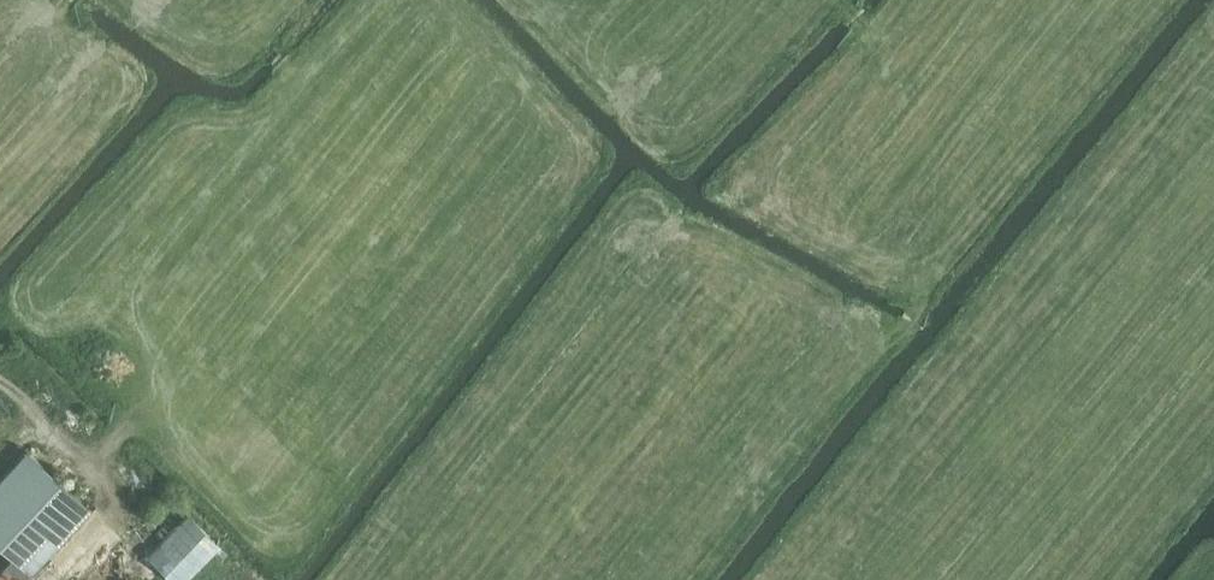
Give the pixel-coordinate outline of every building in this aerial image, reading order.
[(26,569),(86,504),(29,450),(0,481),(0,544),(13,557),(26,569)] [(23,579),(88,579),(101,566),(124,540),(86,504),(26,569),(19,576),(23,579)] [(144,550),(175,579),(215,539),(185,509),(144,550)]
